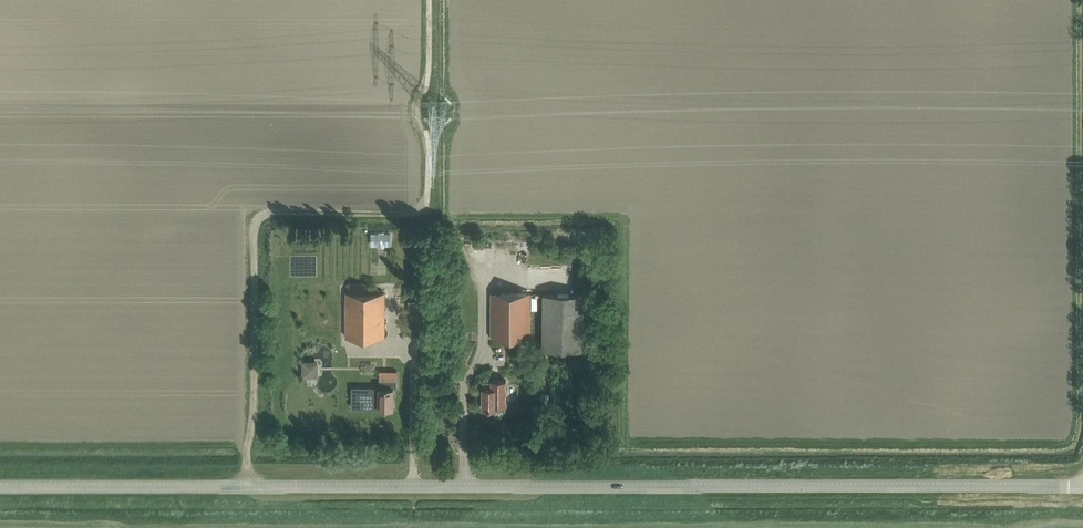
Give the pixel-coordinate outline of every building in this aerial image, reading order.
[(510,254),(522,253),(522,238),(509,239),(510,254)] [(384,337),(384,294),(346,293),(346,337),(384,337)] [(530,337),(530,294),(491,294),(491,337),(530,337)] [(583,294),(543,294),(543,349),(583,349),(583,294)] [(303,376),(317,376),(317,363),(303,363),(303,376)] [(379,388),(352,388),(352,408),(393,409),(393,389),(397,389),(397,380),(379,380),(379,388)] [(483,389),(483,409),(494,409),(494,411),(505,411),(505,406),(506,406),(506,381),(492,381),(492,382),(483,382),(483,389)]
